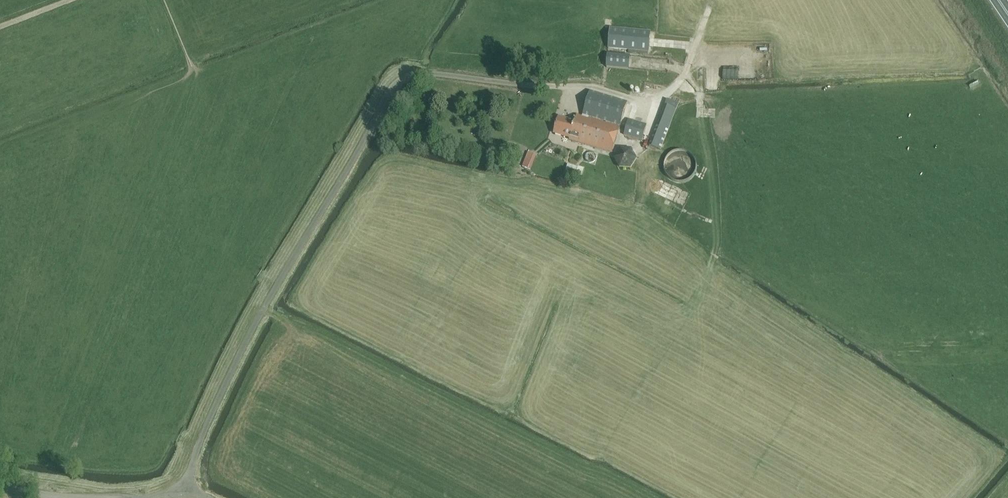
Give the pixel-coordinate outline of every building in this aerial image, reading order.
[(650,32),(610,28),(608,48),(648,52),(650,32)] [(630,56),(607,54),(606,67),(628,69),(630,56)] [(720,55),(720,77),(735,78),(735,62),(728,62),(728,55),(720,55)] [(716,88),(716,79),(706,79),(705,87),(716,88)] [(576,115),(574,122),(559,117),(554,133),(569,138),(569,140),(612,153),(620,128),(588,118),(589,116),(620,126),(627,102),(589,91),(582,116),(576,115)] [(660,150),(678,104),(667,99),(649,146),(660,150)] [(628,119),(624,135),(642,140),(646,125),(628,119)] [(584,152),(588,159),(595,156),(591,148),(584,152)] [(630,168),(636,159),(631,149),(620,148),(614,158),(619,167),(630,168)] [(695,173),(696,168),(696,163),(694,159),(691,155),(686,152),(682,150),(681,150),(677,151),(673,152),(670,154),(667,157),(665,161),(664,166),(664,171),(666,175),(669,179),(673,181),(678,183),(683,183),(684,182),(688,180),(692,177),(695,173)] [(530,169),(535,155),(528,152),(522,166),(530,169)]
